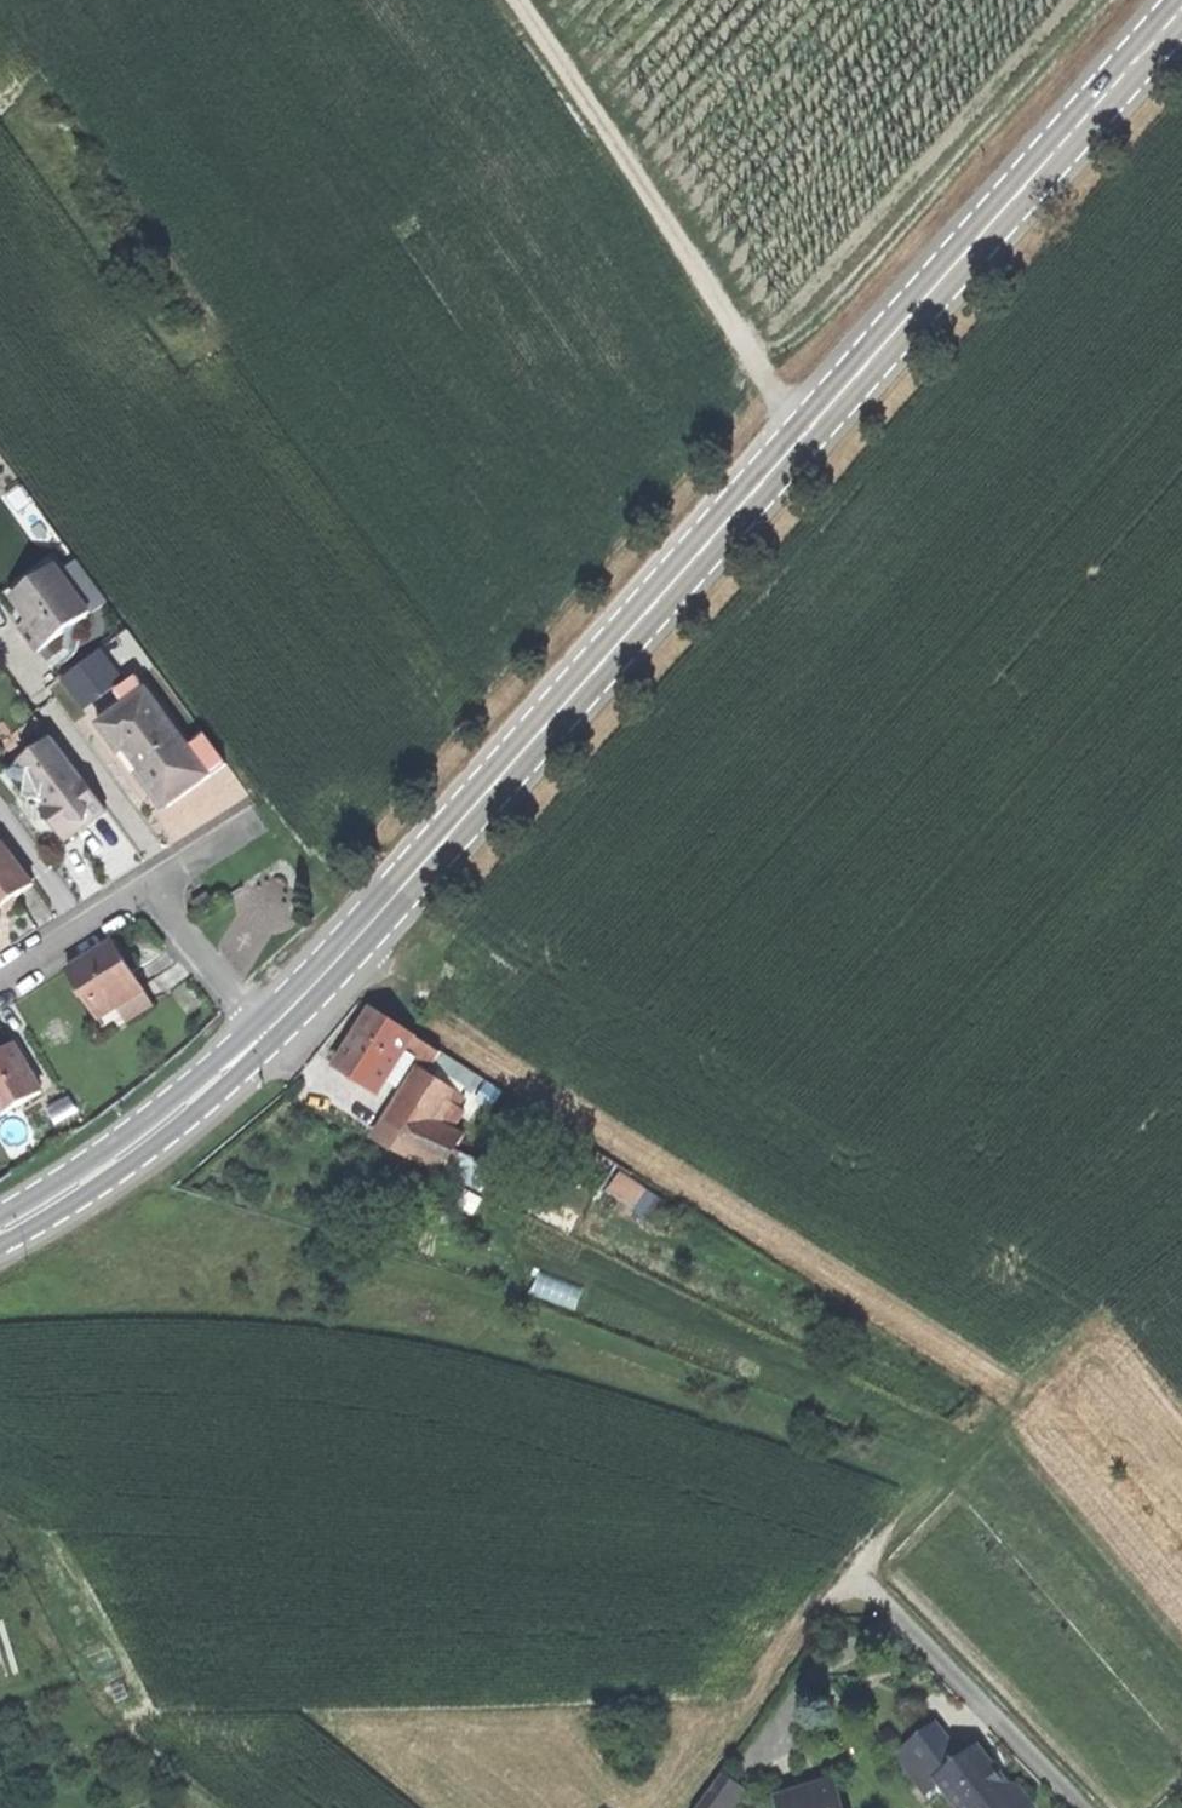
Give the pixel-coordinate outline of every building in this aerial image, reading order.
[(78,562),(62,574),(91,614),(107,603),(78,562)] [(56,566),(33,583),(40,592),(68,631),(91,614),(62,574),(56,566)] [(21,629),(30,623),(19,607),(40,592),(33,583),(28,577),(0,597),(0,600),(21,629)] [(21,629),(38,652),(50,644),(68,631),(40,592),(19,607),(30,623),(21,629)] [(102,643),(58,674),(79,704),(123,674),(102,643)] [(115,694),(124,707),(145,691),(136,679),(115,694)] [(124,707),(98,726),(119,755),(135,744),(150,764),(140,772),(154,790),(167,808),(180,799),(209,777),(189,749),(145,691),(124,707)] [(205,737),(189,749),(209,777),(226,765),(205,737)] [(53,741),(6,775),(27,802),(43,802),(48,809),(42,813),(64,842),(105,812),(53,741)] [(134,776),(140,772),(150,764),(135,744),(119,755),(134,776)] [(161,813),(167,808),(154,790),(147,795),(161,813)] [(35,886),(5,846),(0,849),(0,911),(16,899),(35,886)] [(191,903),(198,914),(214,904),(207,893),(191,903)] [(92,960),(72,972),(100,1018),(146,989),(118,944),(92,960)] [(155,1004),(146,989),(100,1018),(109,1033),(155,1004)] [(356,1043),(341,1068),(382,1092),(394,1072),(401,1060),(408,1049),(416,1036),(374,1012),(356,1043)] [(443,1053),(416,1036),(408,1049),(436,1065),(443,1053)] [(6,1114),(44,1092),(17,1045),(0,1055),(0,1103),(6,1114)] [(410,1065),(401,1060),(394,1072),(403,1077),(410,1065)] [(395,1130),(431,1152),(447,1126),(465,1096),(429,1074),(395,1130)] [(486,1145),(447,1126),(431,1152),(425,1164),(466,1184),(486,1145)] [(384,1145),(425,1164),(431,1152),(395,1130),(384,1145)] [(897,1757),(925,1792),(941,1780),(963,1807),(1036,1807),(1019,1787),(1008,1787),(994,1768),(996,1767),(988,1756),(982,1748),(966,1761),(938,1725),(897,1757)] [(693,1807),(730,1807),(743,1786),(716,1770),(693,1807)] [(781,1801),(783,1807),(844,1807),(839,1792),(813,1800),(810,1792),(781,1801)]
